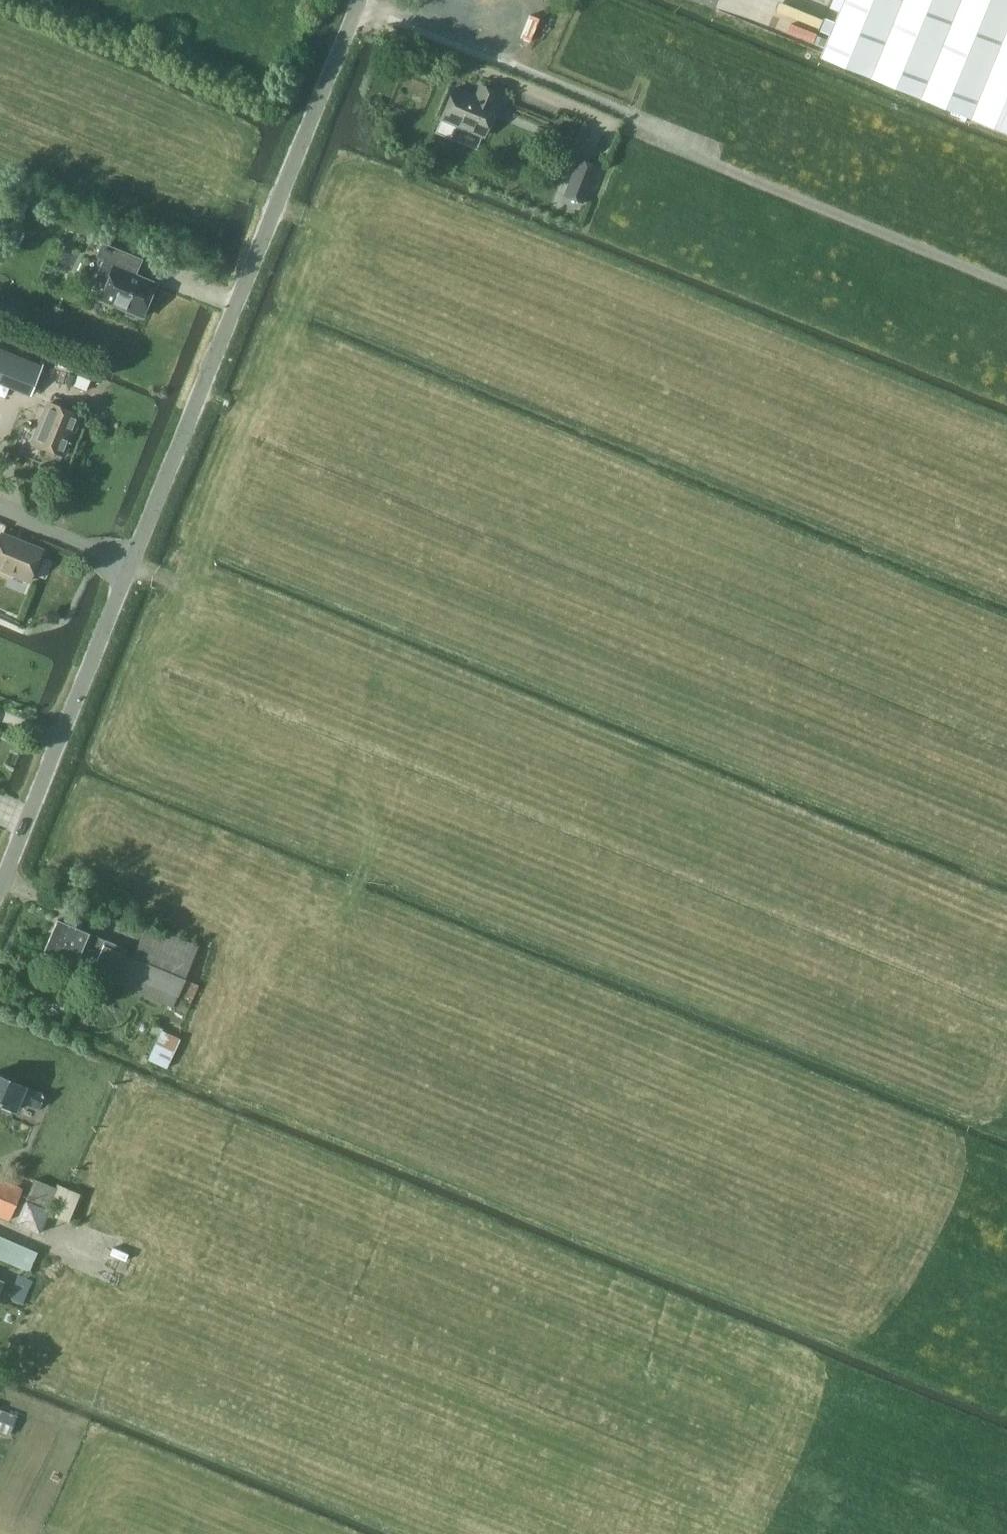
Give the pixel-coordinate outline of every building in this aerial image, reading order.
[(822,57),(1006,133),(1006,0),(845,0),(822,57)] [(493,104),(497,92),(481,85),(476,97),(454,88),(441,117),(484,135),(496,105),(493,104)] [(585,151),(594,127),(579,122),(571,146),(585,151)] [(565,190),(586,198),(600,163),(579,155),(565,190)] [(156,284),(128,272),(134,257),(103,244),(98,256),(105,259),(97,279),(107,283),(100,299),(142,317),(156,284)] [(15,308),(0,302),(0,320),(9,323),(15,308)] [(30,394),(42,366),(0,349),(0,382),(30,394)] [(33,444),(63,456),(80,415),(50,402),(33,444)] [(1,534),(0,535),(0,568),(30,580),(42,550),(1,534)] [(57,919),(44,951),(55,956),(50,967),(69,975),(74,964),(165,1004),(155,1025),(154,1024),(150,1032),(158,1036),(162,1030),(167,1018),(179,1023),(185,1010),(188,1012),(199,985),(180,977),(186,962),(204,970),(212,951),(145,920),(130,954),(122,950),(123,948),(57,919)] [(167,1068),(181,1038),(162,1030),(149,1060),(167,1068)] [(38,1093),(0,1076),(0,1102),(9,1106),(13,1097),(33,1105),(38,1093)] [(24,1190),(0,1180),(0,1217),(10,1221),(24,1190)] [(48,1210),(57,1190),(36,1180),(27,1202),(18,1225),(41,1235),(51,1211),(48,1210)] [(29,1270),(37,1252),(0,1236),(0,1258),(21,1267),(9,1296),(24,1303),(33,1280),(28,1278),(31,1271),(29,1270)] [(14,1533),(39,1533),(17,1526),(14,1533)]
